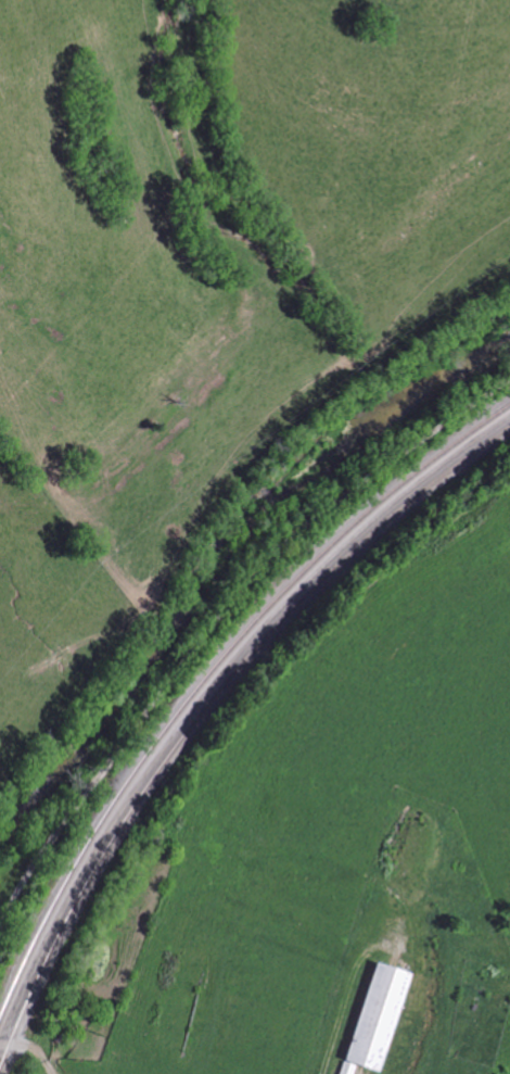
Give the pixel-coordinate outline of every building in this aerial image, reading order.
[(373,963),(343,1073),(355,1073),(357,1067),(382,1073),(410,973),(373,963)]
